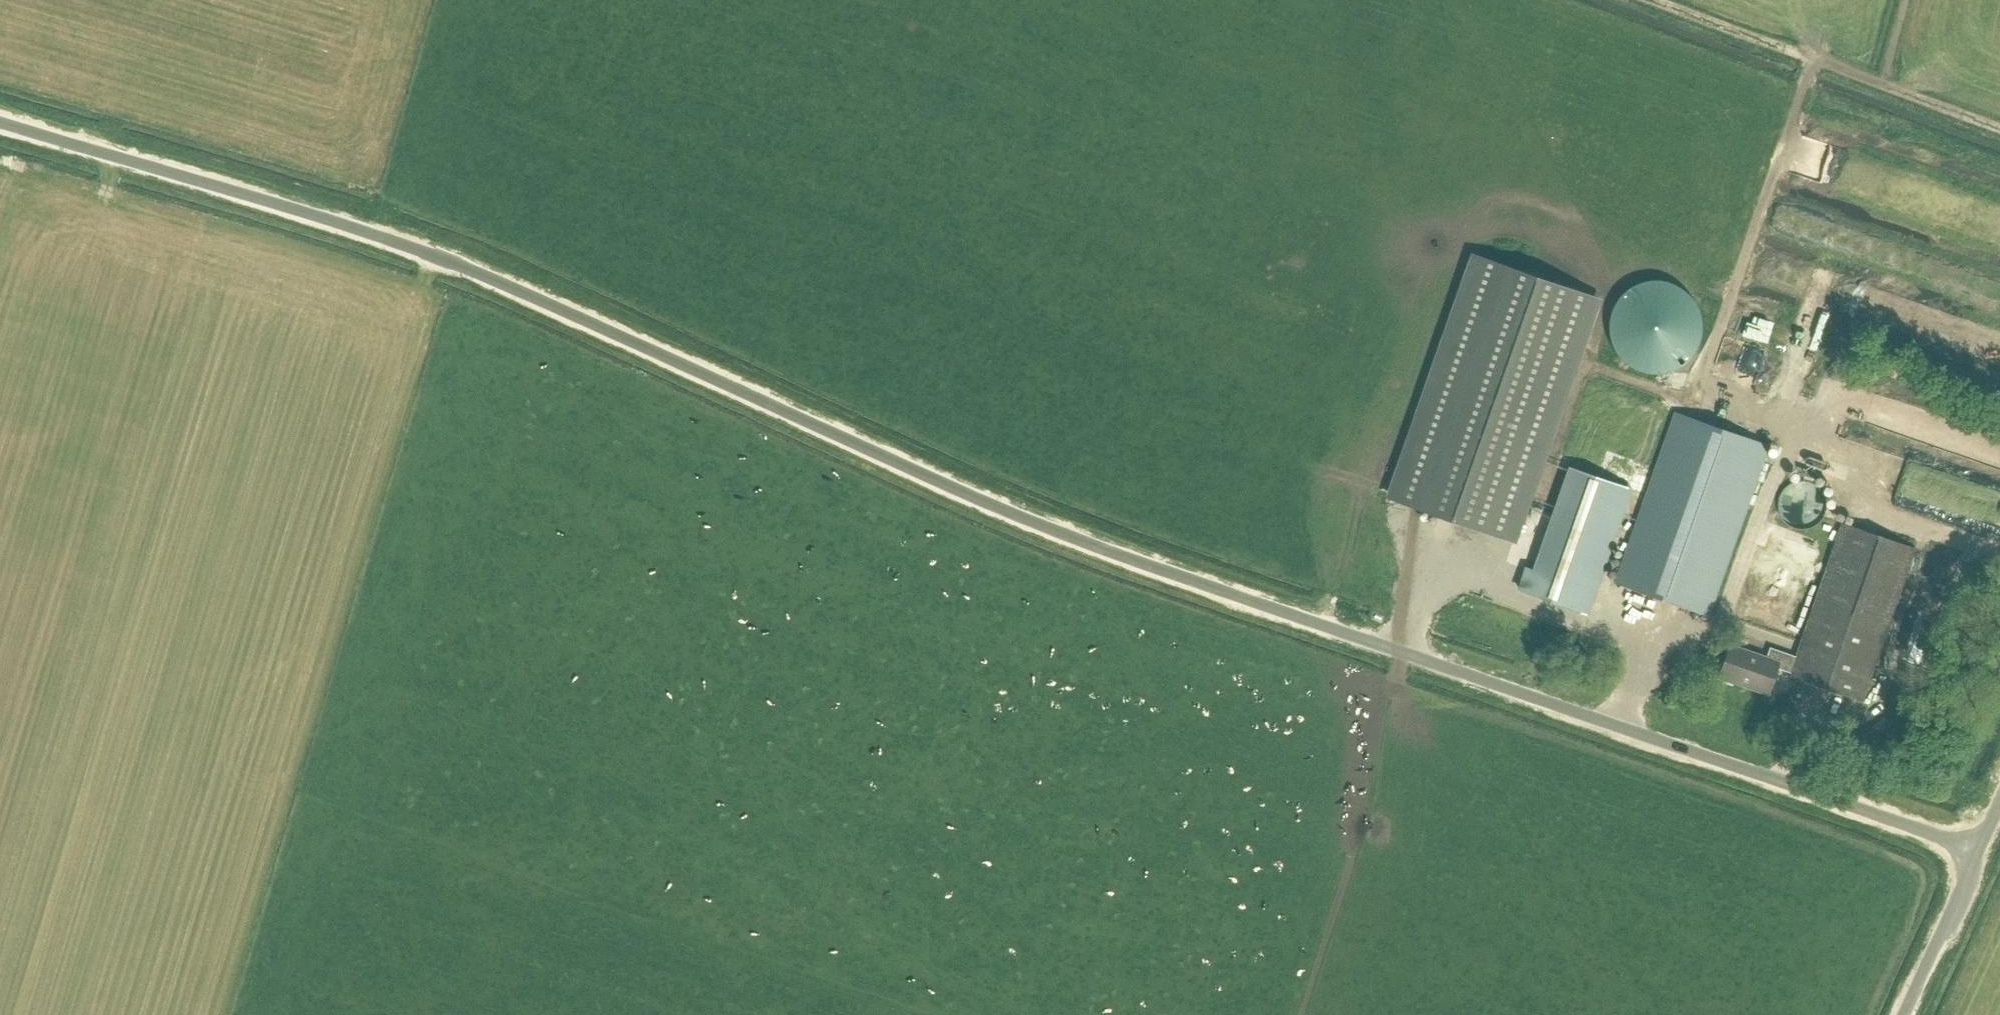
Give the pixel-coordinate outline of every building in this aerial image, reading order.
[(1603,299),(1471,253),(1385,497),(1517,543),(1603,299)] [(1766,253),(1760,272),(1789,281),(1795,263),(1766,253)] [(1765,344),(1784,335),(1778,322),(1759,330),(1765,344)] [(1755,381),(1762,361),(1749,357),(1742,377),(1755,381)] [(1768,445),(1674,412),(1614,582),(1709,615),(1768,445)] [(1633,488),(1569,466),(1533,569),(1525,566),(1517,589),(1589,614),(1633,488)] [(1626,519),(1633,521),(1642,492),(1635,490),(1626,519)] [(1841,525),(1794,658),(1788,673),(1787,677),(1858,702),(1912,550),(1841,525)] [(1788,673),(1794,658),(1767,649),(1763,659),(1727,646),(1715,678),(1764,695),(1774,668),(1788,673)]
